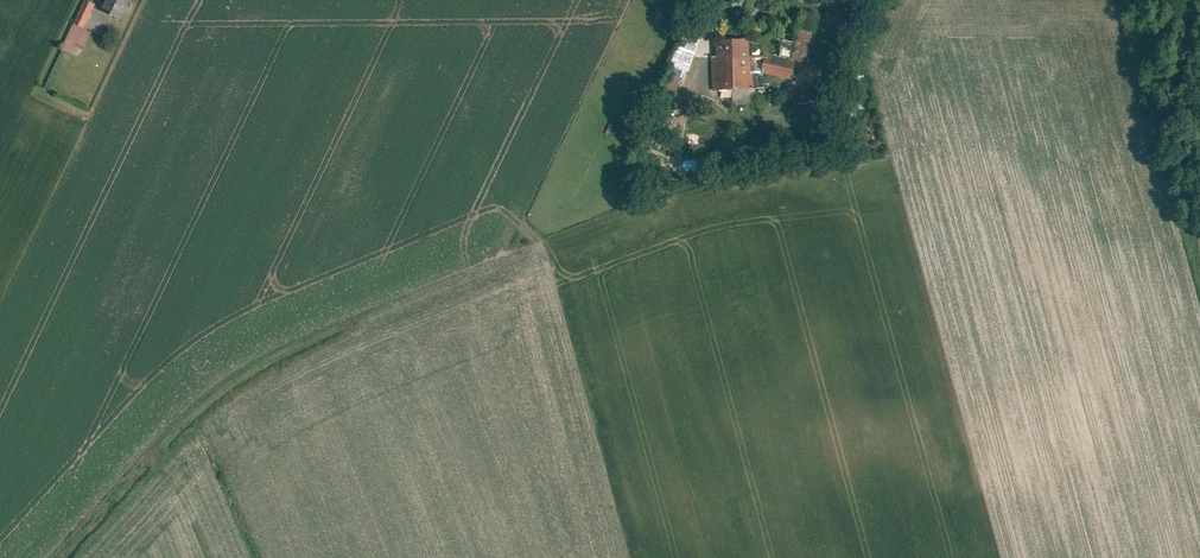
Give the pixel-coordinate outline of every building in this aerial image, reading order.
[(94,5),(84,0),(60,51),(71,56),(75,48),(81,51),(89,33),(82,30),(94,5)] [(98,13),(118,23),(129,0),(105,0),(98,13)] [(789,56),(804,59),(811,26),(797,23),(789,56)] [(751,90),(748,40),(714,42),(715,58),(711,58),(713,93),(751,90)] [(778,56),(788,58),(791,42),(781,40),(778,56)] [(677,48),(666,72),(679,78),(691,54),(677,48)] [(790,58),(759,58),(759,75),(790,75),(790,58)] [(55,81),(46,76),(39,90),(49,94),(55,81)]
